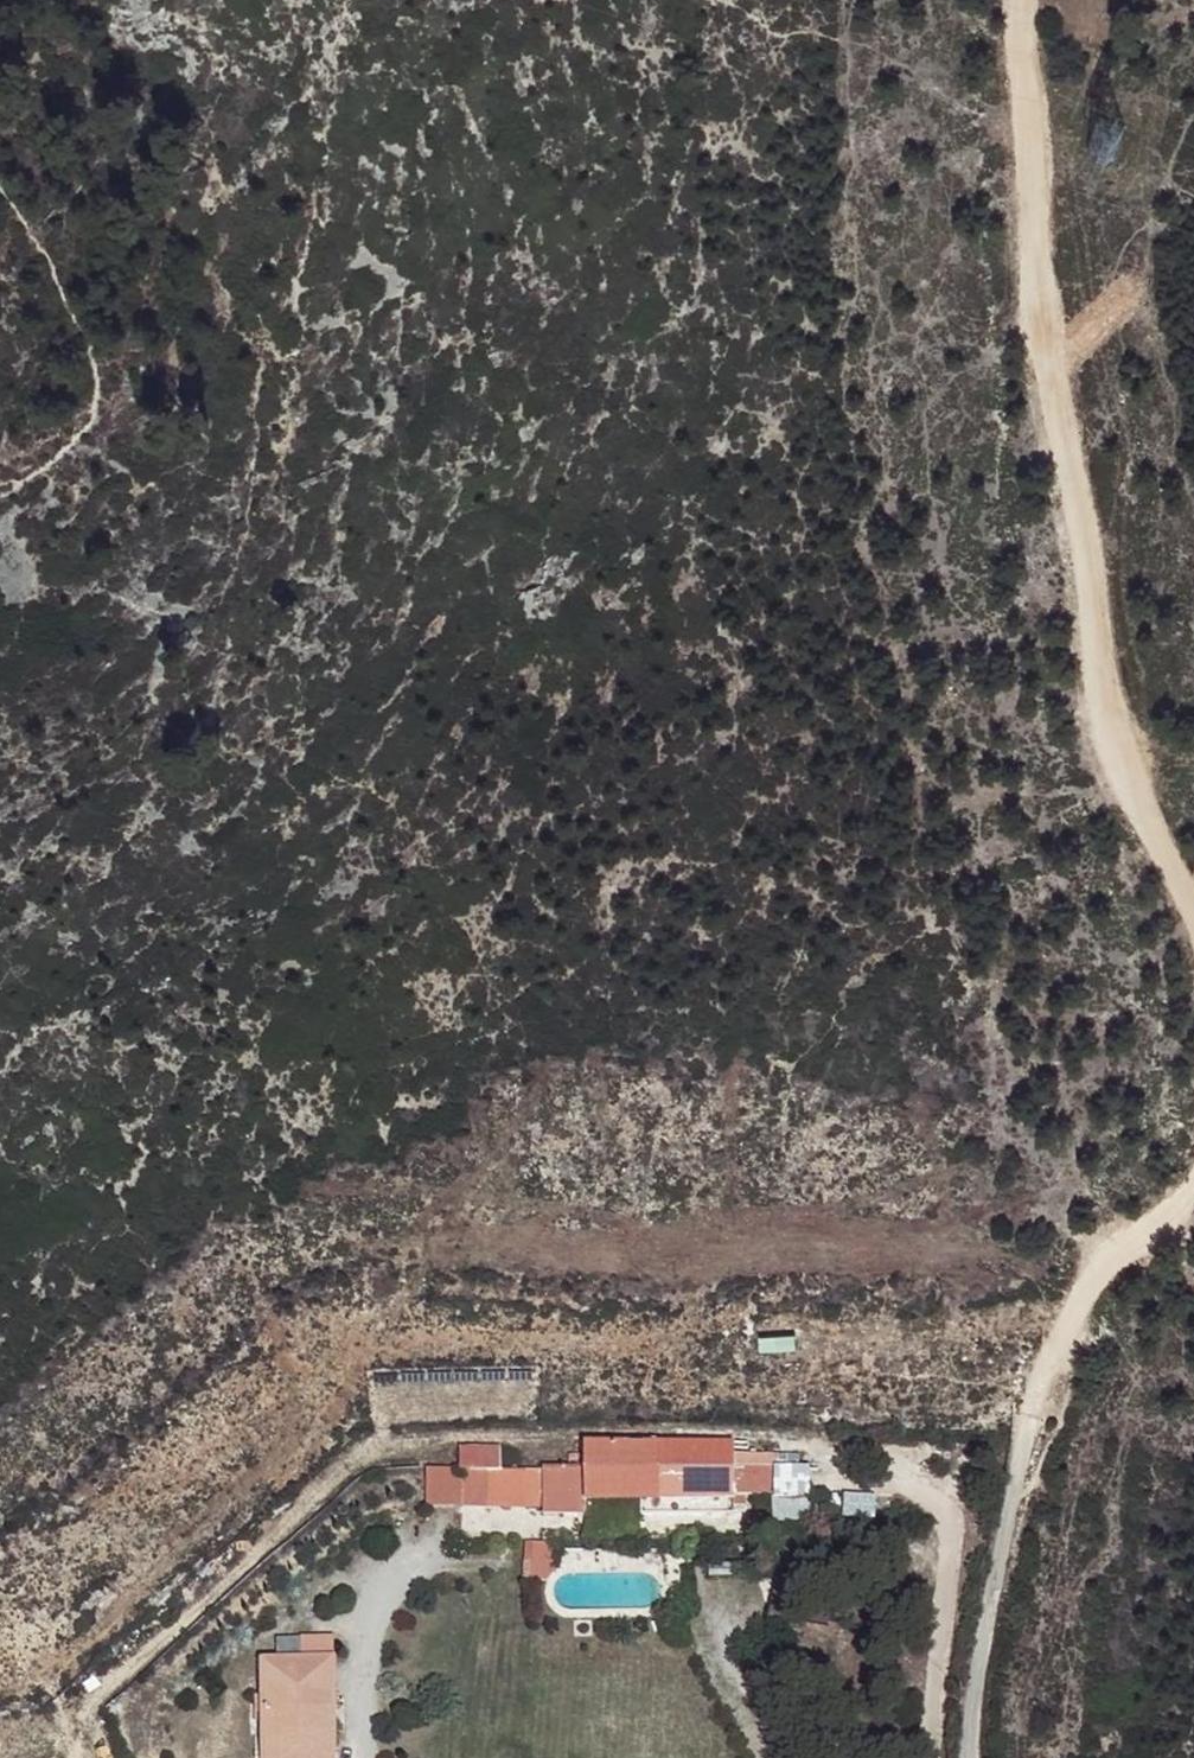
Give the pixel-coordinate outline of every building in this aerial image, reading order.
[(466,1448),(468,1470),(470,1470),(489,1469),(508,1468),(506,1445),(466,1448)] [(577,1463),(592,1462),(612,1461),(611,1445),(576,1448),(577,1463)] [(818,1452),(781,1453),(783,1483),(815,1481),(818,1480),(818,1452)] [(815,1481),(783,1483),(781,1453),(750,1454),(691,1457),(612,1461),(592,1462),(592,1493),(647,1491),(713,1488),(751,1487),(751,1485),(781,1483),(782,1511),(816,1509),(815,1481)] [(489,1469),(470,1470),(472,1506),(553,1501),(553,1509),(593,1506),(592,1493),(592,1462),(577,1463),(546,1465),(508,1468),(489,1469)] [(647,1504),(713,1501),(713,1488),(647,1491),(647,1504)] [(261,1673),(259,1757),(330,1757),(333,1674),(261,1673)]
